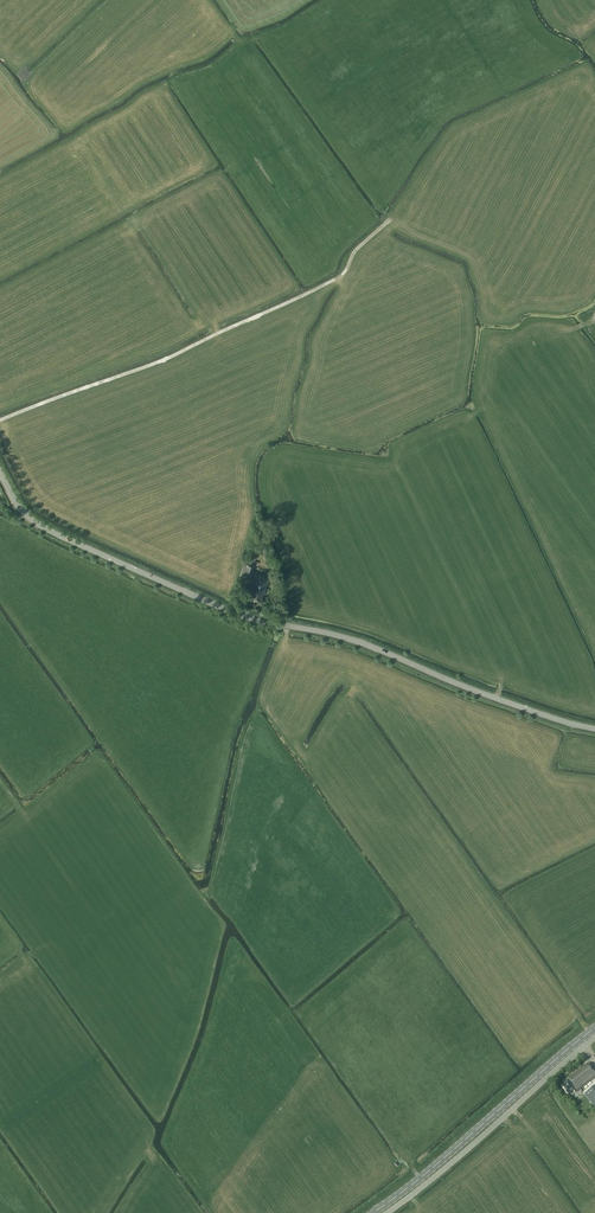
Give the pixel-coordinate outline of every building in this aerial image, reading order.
[(264,594),(269,576),(254,573),(254,574),(252,574),(254,565),(244,563),(240,576),(252,579),(249,592),(251,592),(249,599),(261,602),(263,594),(264,594)] [(571,1076),(567,1080),(568,1081),(561,1086),(568,1095),(574,1091),(575,1093),(594,1078),(594,1071),(588,1063),(571,1076)] [(584,1095),(594,1109),(594,1086),(584,1095)]
